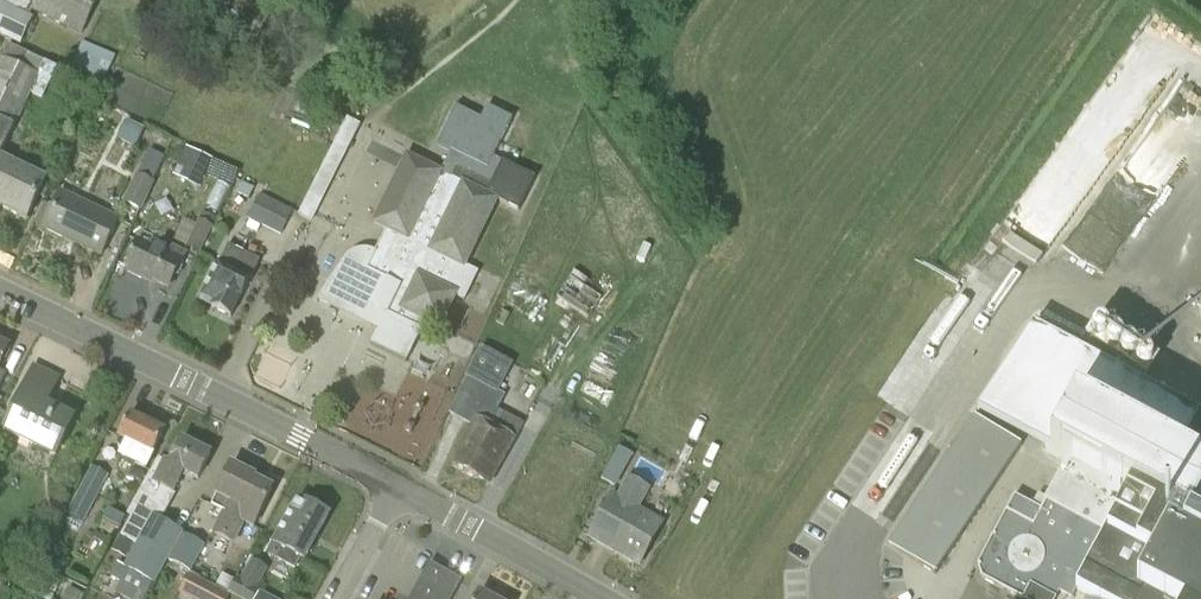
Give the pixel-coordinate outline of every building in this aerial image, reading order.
[(34,6),(31,13),(82,36),(99,0),(21,0),(34,6)] [(34,19),(0,3),(0,36),(21,46),(34,19)] [(104,81),(115,57),(82,42),(71,67),(104,81)] [(30,95),(42,100),(57,69),(44,63),(38,77),(1,60),(0,62),(0,156),(30,95)] [(478,273),(465,267),(497,201),(518,212),(535,179),(493,158),(512,120),(487,107),(481,120),(456,107),(437,145),(451,151),(440,174),(406,157),(373,224),(386,231),(375,253),(372,252),(368,251),(364,250),(360,251),(357,252),(353,253),(350,255),(347,257),(345,260),(317,302),(378,332),(371,345),(406,363),(422,331),(418,329),(422,321),(439,329),(455,297),(464,302),(478,273)] [(347,151),(360,126),(346,120),(334,144),(347,151)] [(128,121),(120,137),(136,145),(144,129),(128,121)] [(173,174),(200,187),(213,158),(186,146),(173,174)] [(140,173),(156,180),(166,156),(150,149),(140,173)] [(2,209),(27,221),(46,181),(5,162),(0,173),(0,174),(3,175),(1,180),(13,186),(2,209)] [(1,209),(2,209),(13,186),(1,180),(3,175),(0,174),(0,211),(1,209)] [(142,212),(155,183),(136,174),(123,203),(142,212)] [(254,188),(243,183),(237,195),(248,200),(254,188)] [(45,229),(100,256),(101,256),(118,221),(62,194),(56,207),(46,227),(45,229)] [(281,236),(293,212),(260,195),(254,207),(248,220),(281,236)] [(311,223),(322,202),(308,196),(298,217),(311,223)] [(46,227),(56,207),(44,201),(34,221),(46,227)] [(1027,212),(1011,238),(1041,256),(1057,229),(1027,212)] [(199,255),(213,228),(212,227),(215,221),(202,214),(185,248),(199,255)] [(154,250),(138,242),(125,268),(169,289),(185,254),(172,247),(169,254),(156,247),(154,250)] [(242,298),(260,261),(228,246),(216,270),(215,270),(201,297),(214,303),(211,309),(231,318),(241,298),(242,298)] [(589,318),(603,296),(572,276),(558,297),(589,318)] [(1041,316),(1037,322),(993,388),(1025,408),(1064,435),(1056,450),(1069,458),(1061,475),(1041,511),(1014,497),(1006,512),(977,566),(981,578),(1019,598),(1055,598),(1059,592),(1071,598),(1077,587),(1100,598),(1200,598),(1200,431),(1182,422),(1185,415),(1095,353),(1041,316)] [(8,348),(0,344),(0,366),(8,348)] [(497,394),(513,364),(483,348),(467,377),(497,394)] [(270,357),(262,377),(281,384),(289,365),(270,357)] [(45,407),(58,380),(35,369),(22,395),(21,395),(3,432),(55,457),(73,420),(45,407)] [(489,484),(513,440),(520,427),(475,403),(465,422),(472,426),(452,464),(489,484)] [(935,575),(956,544),(1010,463),(995,454),(1007,436),(975,415),(910,513),(889,545),(935,575)] [(146,471),(153,456),(164,433),(130,416),(118,439),(127,443),(120,458),(134,465),(146,471)] [(136,545),(128,559),(124,568),(118,565),(112,577),(121,583),(115,593),(126,598),(144,598),(154,583),(155,583),(183,533),(161,522),(167,510),(174,496),(172,494),(183,473),(197,480),(210,455),(182,442),(170,466),(158,459),(127,516),(131,518),(120,537),(136,545)] [(624,472),(609,464),(601,480),(615,488),(624,472)] [(254,528),(272,490),(254,481),(255,478),(231,466),(217,496),(212,507),(224,513),(214,534),(233,544),(244,523),(254,528)] [(85,523),(109,476),(91,467),(67,514),(85,523)] [(637,510),(648,490),(629,480),(618,500),(612,497),(589,538),(639,566),(662,525),(637,510)] [(304,507),(296,503),(268,554),(294,568),(299,558),(304,561),(329,516),(306,503),(304,507)] [(121,528),(127,517),(108,507),(102,518),(121,528)] [(128,559),(136,545),(120,537),(119,536),(111,551),(128,559)] [(185,536),(171,563),(172,564),(190,573),(200,579),(208,565),(197,560),(204,546),(185,536)] [(267,570),(251,560),(240,580),(238,579),(236,582),(229,594),(237,598),(255,598),(260,591),(256,589),(267,570)] [(458,583),(430,568),(413,598),(449,598),(458,583)] [(231,597),(188,575),(178,594),(188,598),(230,598),(231,597)] [(215,587),(229,594),(236,582),(222,575),(215,587)]
